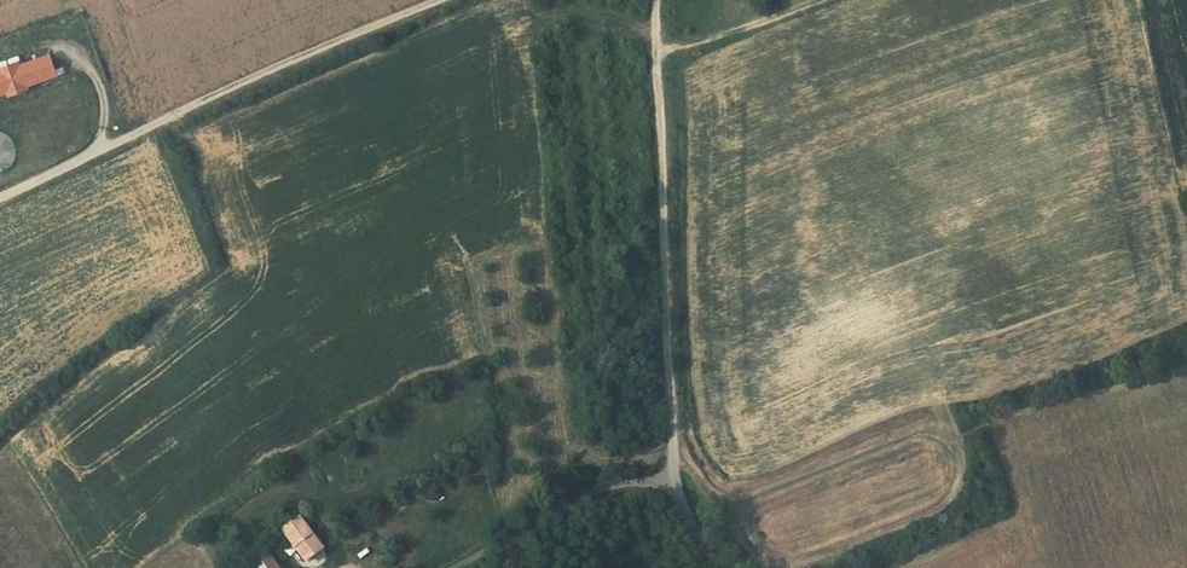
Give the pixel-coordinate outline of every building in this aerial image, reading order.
[(60,75),(50,51),(23,60),(21,55),(0,62),(0,95),(60,75)] [(1,130),(0,131),(0,168),(16,160),(1,130)] [(307,522),(298,503),(289,509),(300,527),(307,522)] [(270,521),(275,531),(289,555),(304,547),(308,553),(316,548),(312,538),(308,540),(300,527),(289,509),(270,521)] [(262,539),(246,548),(235,553),(243,567),(268,567),(258,548),(266,543),(262,539)]
